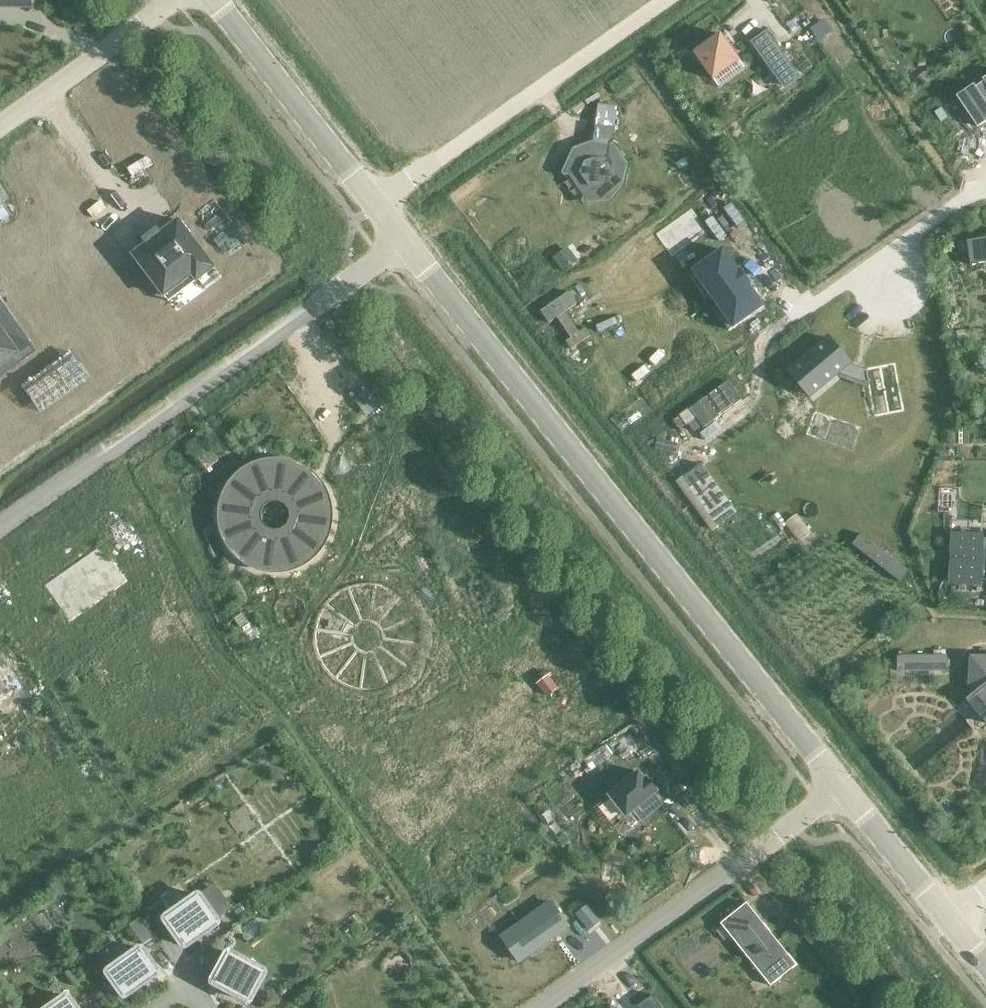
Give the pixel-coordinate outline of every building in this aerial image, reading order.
[(807,33),(813,49),(829,43),(823,27),(807,33)] [(800,76),(799,77),(766,31),(753,41),(752,39),(750,40),(785,89),(801,77),(800,76)] [(724,34),(698,52),(716,78),(743,60),(724,34)] [(956,96),(978,127),(985,122),(985,75),(981,79),(983,81),(975,87),(973,84),(956,96)] [(566,174),(576,174),(576,177),(585,190),(588,191),(585,200),(609,198),(620,185),(624,165),(613,148),(593,146),(576,152),(566,174)] [(121,178),(128,188),(148,175),(142,165),(121,178)] [(18,190),(4,167),(0,169),(0,200),(18,190)] [(532,195),(513,204),(517,213),(536,205),(532,195)] [(86,222),(100,212),(95,204),(80,214),(86,222)] [(690,210),(654,235),(671,258),(706,233),(690,210)] [(179,220),(133,255),(164,296),(192,275),(197,281),(215,268),(179,220)] [(958,243),(959,255),(969,254),(971,265),(985,263),(985,239),(958,243)] [(554,260),(562,271),(577,261),(568,249),(554,260)] [(723,250),(689,274),(706,297),(711,294),(718,304),(713,308),(729,330),(763,306),(748,285),(750,283),(740,270),(739,272),(723,250)] [(561,362),(591,347),(566,299),(536,315),(561,362)] [(25,342),(0,306),(0,359),(25,342)] [(828,339),(790,371),(811,396),(839,372),(844,373),(851,377),(870,383),(868,371),(863,370),(858,368),(853,366),(848,364),(849,363),(828,339)] [(70,352),(21,386),(39,412),(88,378),(70,352)] [(639,378),(653,369),(647,360),(634,369),(639,378)] [(728,380),(679,415),(687,425),(696,418),(702,426),(703,428),(743,400),(728,380)] [(351,407),(358,418),(369,412),(363,401),(351,407)] [(696,418),(688,424),(693,432),(702,426),(696,418)] [(681,445),(658,439),(655,448),(678,454),(681,445)] [(233,483),(229,489),(226,496),(224,502),(222,509),(222,516),(223,524),(224,530),(226,537),(229,543),(233,549),(238,555),(244,559),(249,563),(256,566),(263,568),(269,570),(276,570),(284,569),(290,568),(297,566),(303,562),(309,558),(315,554),(319,548),(323,543),(326,536),(328,529),(330,522),(330,515),(329,508),(328,501),(326,495),(323,489),(319,483),(314,477),(308,473),(303,469),(296,466),(289,464),(283,462),(275,462),(268,462),(262,464),(255,466),(249,469),(243,473),(237,478),(233,483)] [(737,512),(701,464),(682,478),(718,527),(737,512)] [(979,584),(979,576),(985,576),(985,540),(981,540),(981,536),(953,535),(951,583),(979,584)] [(101,545),(73,565),(98,601),(126,581),(101,545)] [(73,565),(44,585),(69,621),(98,601),(73,565)] [(938,692),(938,666),(893,665),(892,690),(938,692)] [(963,712),(982,736),(985,732),(985,667),(966,667),(963,704),(967,708),(963,712)] [(543,684),(530,693),(541,708),(554,699),(543,684)] [(601,754),(579,765),(585,776),(607,765),(601,754)] [(627,817),(634,811),(642,821),(662,805),(654,795),(658,791),(657,790),(648,780),(648,779),(647,778),(645,780),(639,772),(610,795),(627,817)] [(166,920),(184,946),(185,946),(186,946),(218,923),(218,922),(200,896),(199,895),(198,895),(166,918),(166,919),(166,920)] [(226,899),(215,907),(220,916),(232,908),(226,899)] [(552,903),(509,933),(525,956),(568,926),(552,903)] [(771,986),(797,965),(747,903),(721,924),(771,986)] [(585,908),(572,917),(585,937),(598,928),(585,908)] [(140,918),(130,925),(144,945),(154,938),(140,918)] [(109,973),(124,995),(125,996),(126,996),(158,973),(158,972),(158,971),(143,949),(142,949),(141,949),(109,971),(109,972),(108,973),(109,973)] [(214,949),(207,963),(217,968),(225,954),(214,949)] [(228,953),(214,981),(213,982),(214,983),(249,1001),(250,1001),(265,972),(265,971),(230,953),(229,952),(229,953),(228,953)] [(637,1006),(639,1007),(662,1007),(653,995),(637,1006)] [(69,997),(68,996),(67,997),(51,1007),(76,1007),(69,997)]
